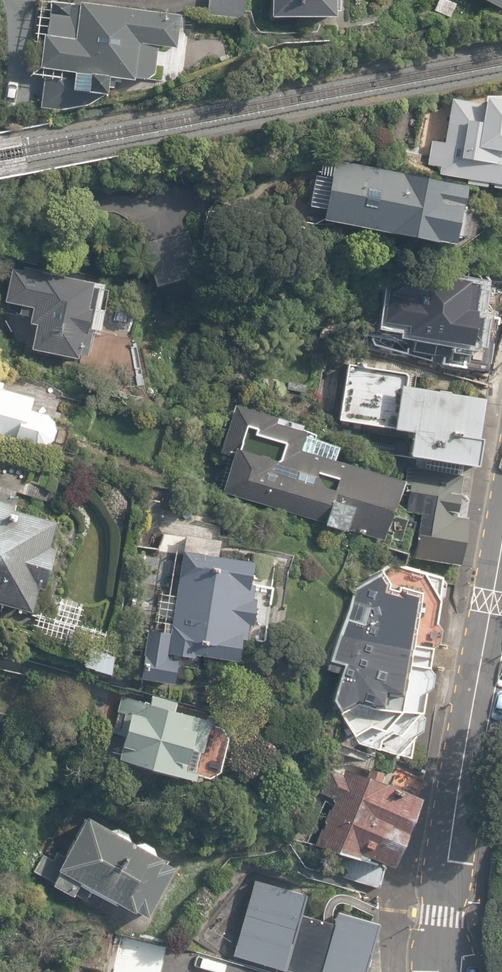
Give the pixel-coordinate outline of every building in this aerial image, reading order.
[(181,15),(79,1),(79,4),(51,0),(47,34),(43,34),(39,68),(45,68),(40,108),(60,110),(86,105),(103,94),(106,94),(107,87),(113,88),(115,79),(108,79),(108,77),(134,80),(135,78),(147,79),(155,74),(158,46),(176,49),(181,15)] [(206,15),(243,19),(245,0),(208,0),(206,15)] [(270,16),(335,17),(335,11),(340,11),(340,0),(270,0),(270,16)] [(501,14),(501,0),(477,0),(501,14)] [(485,95),(484,103),(451,99),(445,142),(431,140),(427,164),(439,166),(438,174),(467,179),(466,183),(486,186),(487,182),(492,183),(491,187),(501,189),(501,95),(485,95)] [(435,240),(452,243),(459,209),(461,209),(465,185),(334,159),(333,161),(322,159),(319,175),(315,175),(309,206),(324,209),(323,219),(389,231),(389,232),(435,241),(435,240)] [(187,229),(142,242),(154,285),(199,273),(187,229)] [(11,268),(3,301),(7,302),(5,313),(21,316),(21,314),(29,316),(28,323),(35,324),(30,349),(85,361),(98,302),(101,303),(103,291),(97,290),(98,288),(92,287),(93,283),(42,271),(42,270),(22,266),(21,270),(11,268)] [(460,343),(470,280),(391,268),(382,321),(406,325),(405,334),(460,343)] [(491,360),(446,353),(443,373),(487,385),(491,360)] [(406,454),(463,463),(475,465),(480,436),(476,435),(482,396),(405,385),(407,372),(347,363),(338,421),(409,431),(407,450),(406,454)] [(0,388),(0,436),(47,451),(61,430),(51,414),(35,409),(38,395),(0,388)] [(304,428),(230,407),(217,453),(225,455),(214,491),(381,538),(397,479),(328,460),(333,445),(302,436),(304,428)] [(460,565),(468,517),(465,517),(467,496),(464,496),(465,494),(461,493),(463,475),(462,475),(463,463),(406,454),(407,450),(390,448),(387,468),(405,471),(403,483),(407,484),(405,497),(410,497),(409,503),(411,503),(410,511),(419,513),(416,534),(420,535),(417,558),(460,565)] [(0,504),(0,602),(44,612),(65,519),(0,504)] [(140,678),(173,684),(178,658),(171,656),(171,653),(194,657),(195,653),(237,661),(241,638),(247,639),(248,625),(252,625),(256,598),(253,598),(255,584),(249,584),(253,561),(183,550),(170,634),(148,630),(140,678)] [(439,574),(388,560),(349,586),(326,666),(328,670),(339,672),(331,699),(356,743),(410,758),(413,735),(420,730),(421,716),(417,710),(421,688),(427,684),(429,671),(425,665),(428,644),(434,639),(436,625),(432,620),(435,599),(441,594),(444,581),(439,575),(439,574)] [(111,732),(124,736),(118,758),(194,780),(197,771),(194,770),(200,752),(202,753),(211,721),(174,710),(177,701),(151,694),(149,702),(122,694),(111,732)] [(389,783),(417,795),(424,778),(397,766),(389,783)] [(366,860),(368,855),(391,865),(420,796),(417,795),(389,783),(385,782),(384,782),(345,767),(313,843),(356,857),(357,856),(366,860)] [(72,896),(79,882),(133,912),(134,910),(146,917),(174,866),(161,860),(163,858),(84,817),(64,855),(54,850),(40,875),(52,882),(51,885),(72,896)] [(379,888),(385,868),(349,857),(342,877),(379,888)] [(253,880),(232,956),(285,970),(285,969),(294,971),(364,971),(379,923),(336,912),(333,923),(301,914),(307,894),(253,880)] [(166,948),(120,937),(113,971),(161,971),(166,948)]
